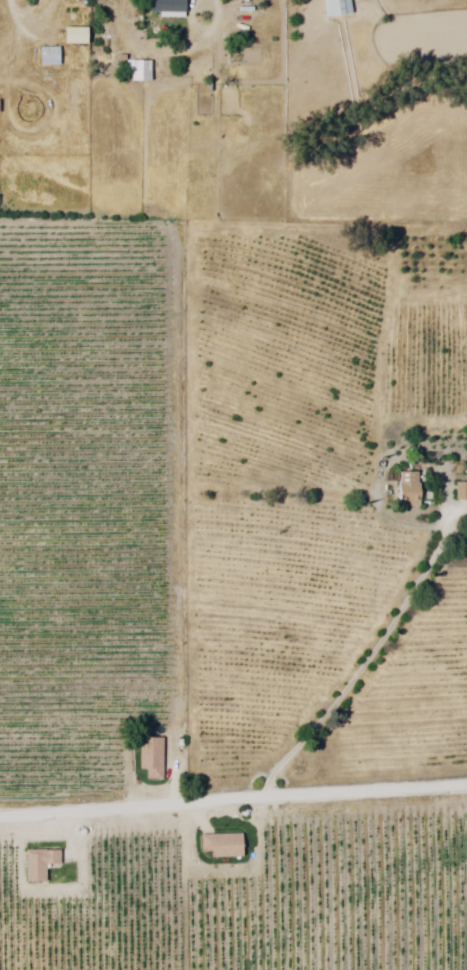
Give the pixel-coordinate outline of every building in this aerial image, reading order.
[(149,13),(149,0),(187,0),(186,18),(161,18),(161,13),(149,13)] [(326,18),(324,0),(351,0),(353,14),(326,18)] [(62,26),(56,26),(56,36),(78,36),(78,10),(62,10),(62,26)] [(40,48),(61,48),(61,66),(40,66),(40,48)] [(128,61),(153,61),(152,82),(132,82),(133,72),(128,72),(128,61)] [(402,483),(401,473),(419,473),(421,510),(400,511),(399,483),(402,483)] [(457,484),(466,484),(466,502),(457,502),(457,484)] [(140,738),(165,738),(165,780),(149,780),(149,769),(141,770),(140,738)] [(202,835),(244,834),(245,857),(213,858),(212,850),(203,851),(202,835)] [(25,851),(63,850),(63,865),(47,865),(47,883),(26,883),(25,851)]
